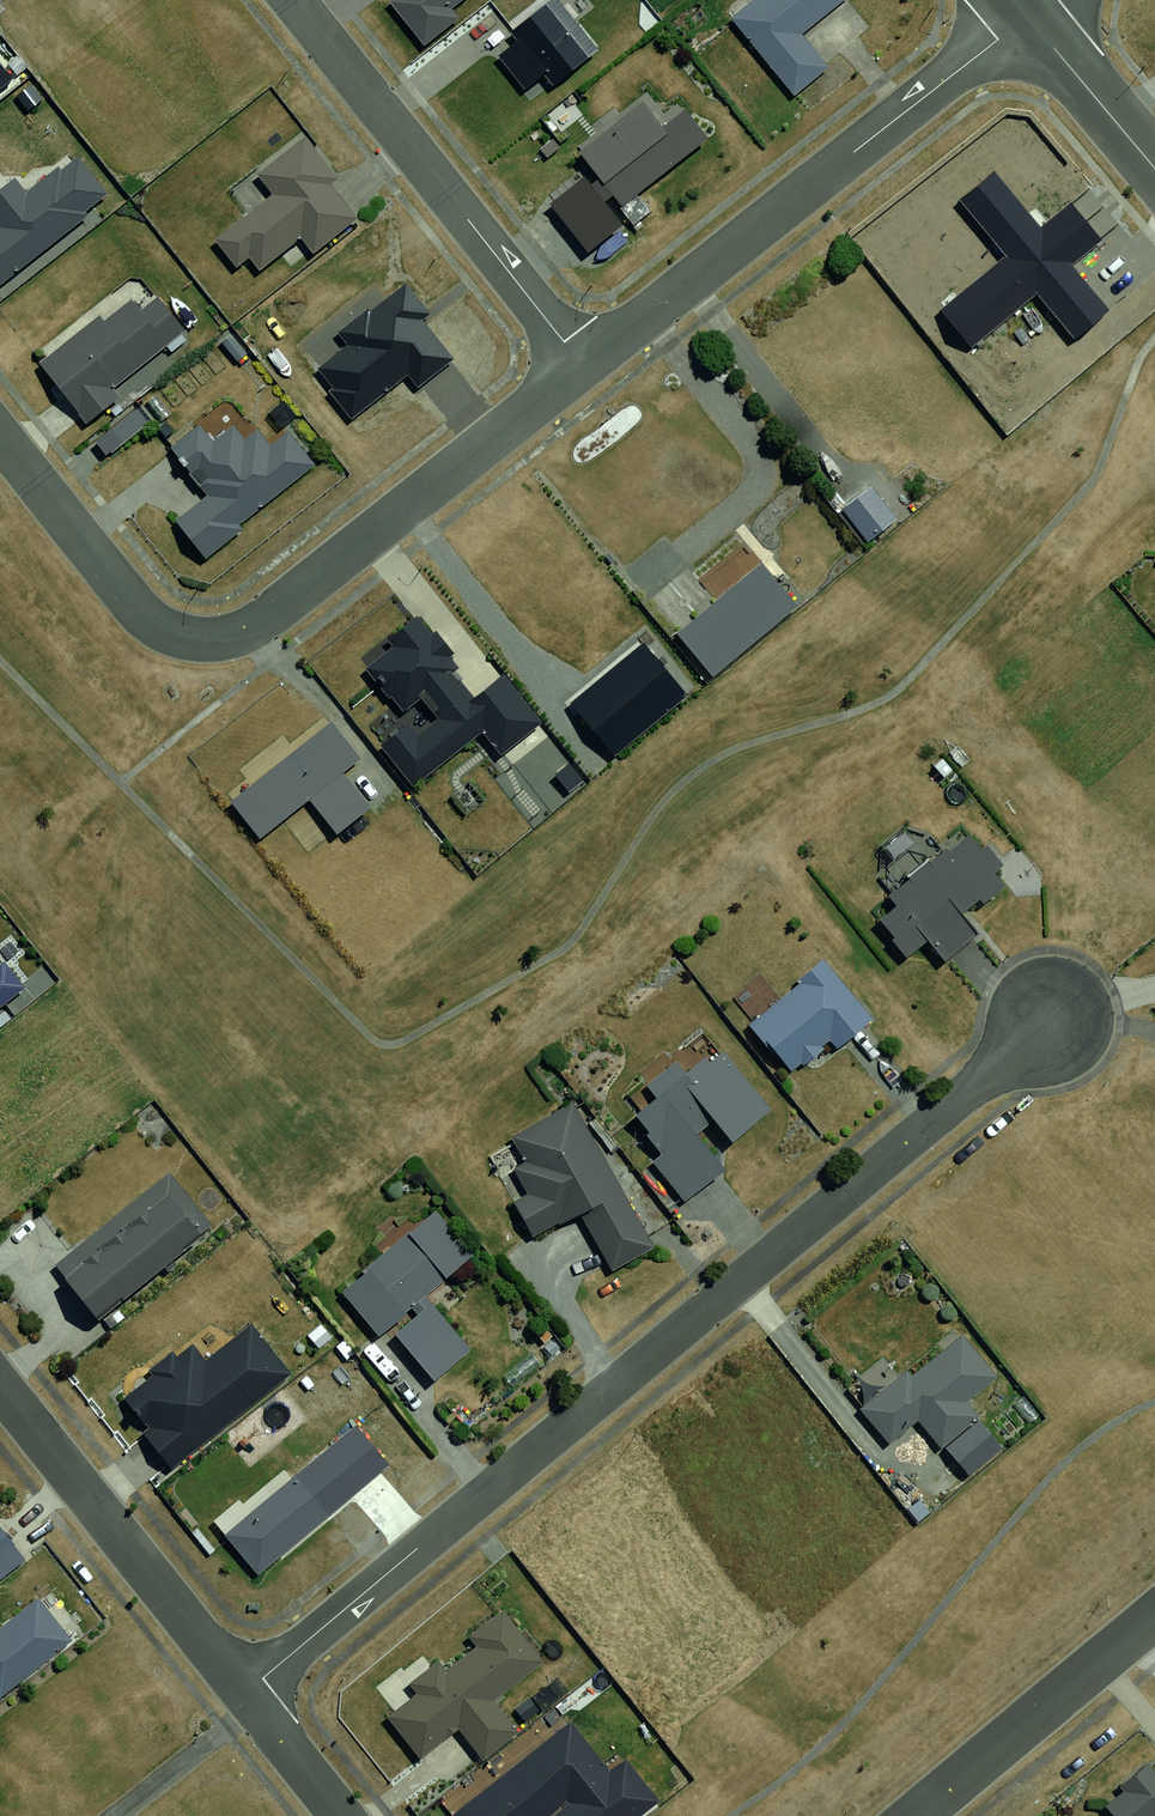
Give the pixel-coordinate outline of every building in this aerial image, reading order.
[(385,14),(414,49),(477,0),(400,0),(385,14)] [(507,12),(522,29),(494,54),(517,81),(545,56),(556,69),(588,42),(551,0),(521,0),(507,12)] [(726,18),(786,92),(825,61),(799,29),(835,0),(748,0),(726,18)] [(13,76),(0,60),(0,86),(13,76)] [(661,93),(585,148),(618,194),(708,129),(688,102),(675,112),(661,93)] [(278,193),(219,241),(249,278),(298,238),(309,251),(364,206),(347,185),(309,140),(264,176),(278,193)] [(103,201),(79,170),(42,200),(28,177),(1,195),(16,213),(0,226),(0,279),(103,201)] [(982,272),(934,313),(966,350),(1020,304),(1059,349),(1103,311),(1061,262),(1096,232),(1066,198),(1029,230),(985,179),(937,220),(982,272)] [(138,281),(33,362),(74,415),(179,334),(138,281)] [(170,512),(192,542),(305,456),(287,429),(183,427),(163,444),(197,486),(170,512)] [(871,474),(839,498),(865,533),(897,509),(871,474)] [(671,625),(705,668),(794,597),(760,555),(671,625)] [(415,617),(357,662),(397,712),(424,692),(437,708),(384,749),(410,783),(478,731),(497,755),(540,721),(506,677),(478,699),(415,617)] [(649,647),(561,709),(593,749),(682,684),(649,647)] [(334,721),(231,802),(258,836),(311,795),(338,829),(363,809),(338,778),(363,758),(334,721)] [(972,834),(879,905),(913,950),(934,934),(951,956),(985,930),(972,913),(1011,884),(972,834)] [(821,960),(744,1020),(793,1083),(871,1023),(821,960)] [(10,995),(0,982),(0,1003),(10,995)] [(718,1046),(616,1121),(674,1200),(727,1161),(711,1140),(761,1103),(718,1046)] [(573,1103),(500,1139),(512,1164),(503,1168),(519,1200),(506,1206),(522,1239),(568,1216),(597,1275),(646,1251),(573,1103)] [(165,1186),(54,1274),(92,1321),(202,1232),(165,1186)] [(429,1210),(335,1287),(373,1333),(468,1256),(429,1210)] [(431,1302),(394,1334),(431,1377),(468,1345),(431,1302)] [(238,1308),(108,1404),(157,1469),(286,1372),(238,1308)] [(951,1328),(849,1413),(878,1448),(913,1419),(934,1443),(976,1408),(965,1395),(990,1374),(951,1328)] [(285,1469),(212,1520),(243,1558),(314,1507),(285,1469)] [(20,1608),(0,1623),(0,1686),(49,1645),(20,1608)] [(502,1611),(374,1714),(411,1759),(444,1733),(470,1765),(513,1730),(488,1698),(539,1657),(502,1611)] [(446,1815),(621,1815),(642,1799),(615,1765),(601,1777),(558,1724),(446,1815)] [(1100,1791),(1122,1815),(1154,1815),(1154,1782),(1135,1760),(1100,1791)]
